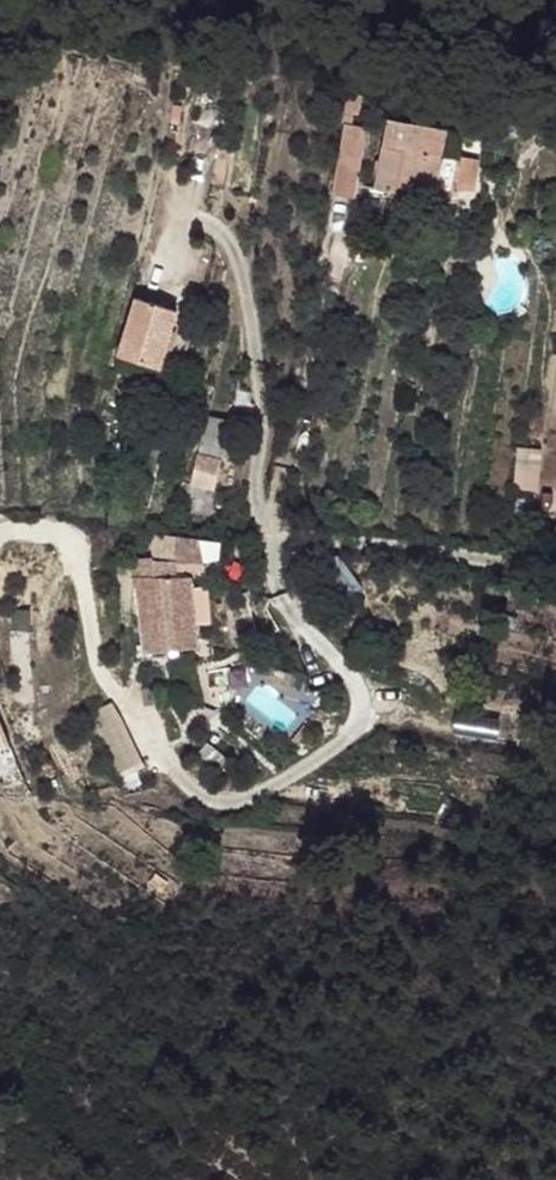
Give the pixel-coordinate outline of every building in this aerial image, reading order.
[(321,117),(309,186),(335,189),(344,120),(321,117)] [(361,121),(351,192),(386,198),(386,180),(405,185),(415,130),(361,121)] [(93,284),(86,341),(132,348),(140,290),(93,284)] [(195,411),(192,441),(221,442),(221,411),(195,411)] [(511,491),(536,494),(541,451),(516,448),(511,491)] [(193,451),(193,481),(223,481),(221,449),(193,451)] [(150,553),(134,550),(135,587),(134,618),(184,632),(200,564),(175,560),(180,538),(157,533),(155,554),(150,553)] [(120,584),(135,587),(134,550),(120,584)] [(121,701),(94,708),(112,779),(139,772),(121,701)] [(9,757),(0,738),(0,761),(9,757)] [(17,781),(9,757),(0,761),(0,788),(17,781)]
